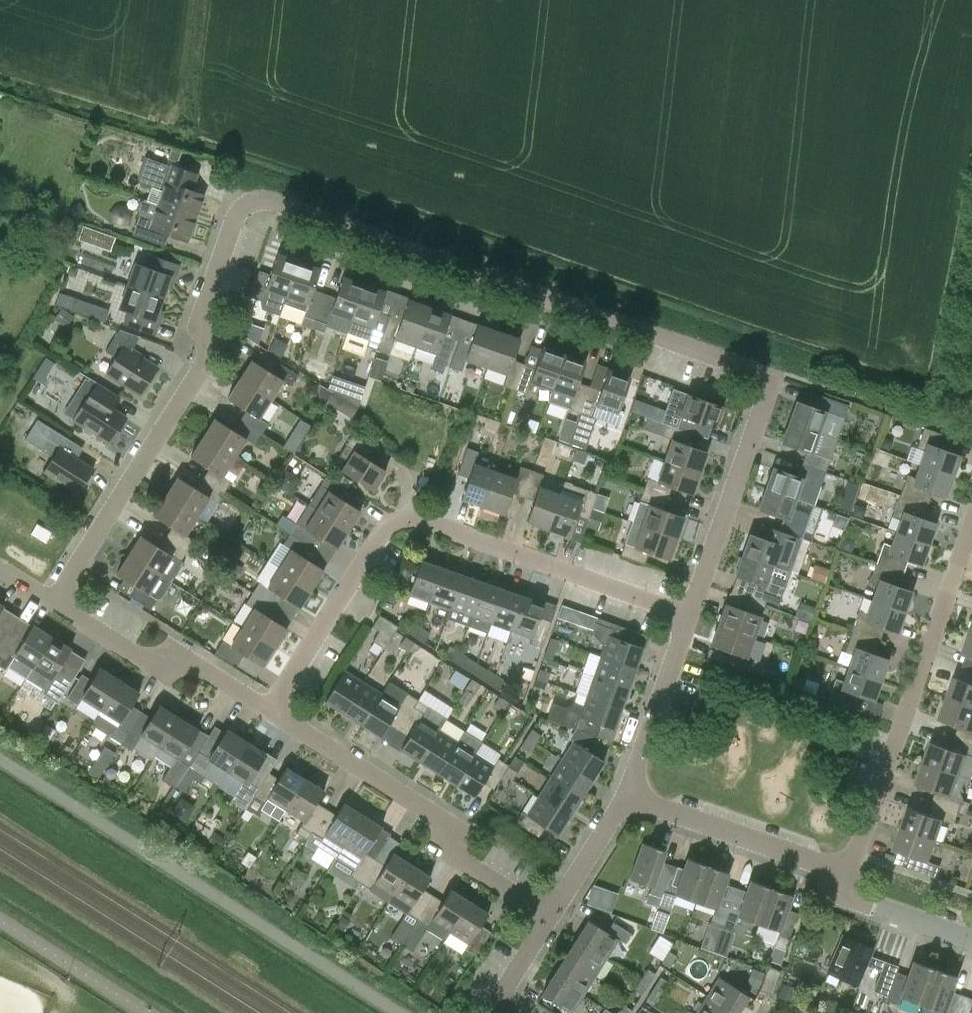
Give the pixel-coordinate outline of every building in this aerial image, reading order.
[(193,191),(198,176),(145,157),(138,178),(140,183),(163,191),(158,204),(195,217),(203,195),(193,191)] [(157,243),(161,231),(187,240),(195,217),(158,204),(145,199),(140,201),(137,209),(139,213),(132,234),(157,243)] [(78,202),(69,207),(75,218),(80,216),(83,214),(81,209),(78,202)] [(79,239),(93,244),(97,231),(84,226),(79,239)] [(259,270),(249,297),(261,301),(262,309),(280,315),(280,314),(284,304),(287,296),(299,261),(277,254),(270,274),(259,270)] [(178,265),(149,255),(144,267),(135,264),(128,286),(162,298),(167,281),(172,283),(178,265)] [(287,296),(284,304),(305,311),(301,322),(301,323),(312,327),(324,293),(313,289),(320,269),(299,261),(287,296)] [(324,331),(331,312),(352,319),(364,284),(343,276),(335,297),(324,293),(312,327),(324,331)] [(378,312),(385,291),(364,284),(352,319),(347,332),(368,340),(366,345),(378,350),(389,316),(378,312)] [(154,333),(160,315),(156,314),(162,298),(128,286),(120,308),(129,311),(125,323),(154,333)] [(75,299),(75,298),(59,292),(54,304),(71,310),(75,299)] [(71,310),(92,318),(96,306),(75,299),(71,310)] [(389,354),(396,335),(417,342),(429,307),(408,299),(401,320),(389,316),(378,350),(389,354)] [(417,342),(438,349),(431,368),(443,372),(455,339),(443,335),(451,314),(429,307),(417,342)] [(75,317),(61,308),(54,320),(67,328),(75,317)] [(459,341),(449,367),(461,371),(465,359),(486,366),(499,331),(477,324),(470,344),(459,341)] [(106,372),(140,394),(156,368),(130,351),(139,336),(119,329),(105,351),(116,358),(106,372)] [(507,374),(503,386),(515,390),(524,364),(513,360),(520,339),(499,331),(486,366),(507,374)] [(526,394),(531,382),(552,390),(564,354),(543,347),(535,367),(524,364),(515,390),(517,391),(516,397),(522,399),(523,393),(526,394)] [(383,378),(388,360),(368,354),(363,372),(383,378)] [(572,397),(568,409),(580,413),(589,386),(578,382),(585,362),(564,354),(552,390),(572,397)] [(38,367),(49,374),(55,364),(44,357),(38,367)] [(283,380),(291,385),(298,375),(277,361),(270,372),(252,360),(240,379),(271,399),(283,380)] [(589,386),(580,413),(570,442),(586,448),(596,418),(619,426),(623,414),(618,412),(630,377),(608,369),(600,390),(589,386)] [(110,442),(126,417),(102,402),(110,390),(78,370),(74,377),(85,384),(79,393),(87,398),(73,419),(85,426),(83,430),(93,436),(95,433),(110,442)] [(354,414),(364,384),(331,372),(320,402),(354,414)] [(246,410),(240,420),(251,427),(261,433),(262,432),(270,437),(275,440),(281,431),(268,423),(259,418),(271,399),(240,379),(227,398),(246,410)] [(715,428),(723,406),(673,388),(661,422),(666,423),(666,424),(690,432),(694,421),(715,428)] [(837,438),(848,405),(826,397),(821,410),(796,401),(789,422),(837,438)] [(511,410),(507,422),(523,427),(527,415),(516,412),(519,411),(522,404),(520,400),(516,398),(511,410)] [(246,439),(254,444),(261,433),(240,420),(233,430),(215,418),(203,437),(234,457),(246,439)] [(81,487),(85,489),(93,476),(90,474),(93,469),(71,455),(78,445),(52,428),(38,419),(25,439),(39,448),(53,457),(44,470),(78,492),(81,487)] [(782,442),(807,451),(802,464),(825,472),(837,438),(789,422),(782,442)] [(662,436),(672,439),(664,460),(699,472),(707,451),(686,444),(690,432),(666,424),(662,436)] [(916,448),(924,451),(919,464),(953,476),(960,454),(947,450),(951,437),(923,427),(916,448)] [(282,447),(293,454),(301,442),(289,435),(282,447)] [(373,490),(385,470),(367,458),(373,448),(352,435),(340,454),(348,460),(341,470),(373,490)] [(231,481),(222,476),(234,457),(203,437),(190,456),(209,468),(203,478),(224,492),(231,481)] [(883,437),(879,446),(889,450),(893,441),(883,437)] [(457,474),(469,478),(461,498),(483,506),(495,471),(474,463),(478,451),(466,447),(457,474)] [(657,481),(647,478),(643,489),(667,498),(671,486),(692,494),(699,472),(664,460),(657,481)] [(798,476),(773,467),(766,488),(813,505),(825,472),(802,464),(798,476)] [(915,477),(907,474),(900,495),(927,505),(932,492),(945,497),(953,476),(919,464),(915,477)] [(520,466),(516,478),(495,471),(483,506),(504,513),(511,493),(523,497),(532,470),(520,466)] [(540,486),(544,474),(532,470),(523,497),(534,501),(527,521),(548,529),(560,494),(540,486)] [(352,481),(338,472),(334,478),(348,487),(352,481)] [(327,475),(308,504),(316,510),(348,530),(360,510),(341,499),(348,488),(327,475)] [(209,497),(217,502),(224,492),(203,478),(196,489),(178,477),(166,496),(197,516),(209,497)] [(577,515),(588,520),(592,508),(597,493),(564,481),(560,494),(548,529),(569,536),(577,515)] [(848,481),(844,492),(855,496),(859,485),(848,481)] [(274,497),(281,486),(277,483),(275,482),(268,493),(274,497)] [(759,509),(783,517),(779,530),(802,538),(813,505),(766,488),(759,509)] [(639,501),(649,504),(641,525),(676,538),(684,516),(663,509),(667,498),(643,489),(639,501)] [(609,497),(597,493),(592,508),(604,512),(609,497)] [(892,516),(900,519),(896,532),(929,544),(936,522),(923,518),(927,505),(900,495),(892,516)] [(194,540),(185,535),(197,516),(166,496),(153,515),(172,527),(166,537),(187,550),(194,540)] [(308,504),(290,534),(311,547),(317,537),(336,549),(348,530),(329,518),(316,510),(308,504)] [(592,510),(587,526),(598,529),(604,514),(592,510)] [(620,555),(644,563),(648,552),(669,559),(676,538),(641,525),(634,546),(624,543),(620,555)] [(774,542),(750,534),(743,555),(790,571),(802,538),(779,530),(774,542)] [(891,545),(883,542),(876,563),(903,573),(908,560),(921,565),(929,544),(896,532),(891,545)] [(283,544),(291,549),(280,568),(311,588),(323,569),(304,557),(311,547),(290,534),(283,544)] [(159,547),(141,535),(129,554),(160,574),(172,555),(180,561),(187,550),(166,537),(159,547)] [(844,537),(840,548),(850,551),(854,541),(844,537)] [(171,582),(160,574),(129,554),(117,573),(116,573),(135,585),(129,595),(150,609),(157,598),(161,598),(171,582)] [(755,597),(778,605),(790,571),(743,555),(735,575),(760,584),(755,597)] [(224,570),(237,578),(244,567),(231,560),(224,570)] [(421,560),(409,594),(430,602),(442,567),(421,560)] [(868,584),(876,587),(872,600),(905,612),(912,590),(899,586),(903,573),(876,563),(868,584)] [(829,569),(815,564),(811,578),(825,582),(829,569)] [(442,567),(430,602),(450,609),(462,575),(442,567)] [(268,587),(259,582),(253,592),(274,606),(280,596),(299,607),(311,588),(280,568),(268,587)] [(462,575),(450,609),(471,616),(483,582),(462,575)] [(488,633),(491,623),(503,589),(483,582),(471,616),(467,626),(488,633)] [(395,605),(403,593),(393,587),(385,598),(395,605)] [(503,589),(491,623),(511,630),(523,596),(503,589)] [(246,603),(255,608),(243,627),(274,647),(286,628),(268,616),(274,606),(253,592),(246,603)] [(753,637),(765,604),(737,594),(733,606),(726,603),(718,624),(753,637)] [(531,637),(529,643),(542,647),(551,621),(540,617),(544,603),(523,596),(511,630),(531,637)] [(867,613),(859,610),(854,624),(847,622),(845,628),(852,631),(879,641),(884,628),(898,633),(905,612),(872,600),(867,613)] [(796,615),(811,620),(816,607),(801,602),(796,615)] [(399,626),(380,614),(373,626),(379,631),(373,640),(385,648),(396,630),(398,627),(399,626)] [(12,624),(0,617),(0,644),(12,624)] [(631,630),(597,618),(592,633),(601,643),(605,644),(601,655),(635,667),(643,646),(627,641),(631,630)] [(412,622),(406,632),(415,637),(421,628),(412,622)] [(33,625),(27,634),(12,624),(0,644),(0,666),(6,670),(9,666),(26,677),(52,637),(33,625)] [(714,659),(742,669),(753,637),(718,624),(711,645),(718,648),(714,659)] [(222,640),(216,651),(237,664),(243,654),(262,666),(274,647),(243,627),(231,645),(222,640)] [(423,642),(429,633),(421,628),(415,637),(423,642)] [(845,652),(853,655),(848,668),(881,680),(889,658),(875,654),(879,641),(852,631),(845,652)] [(970,632),(962,653),(971,656),(971,633),(970,632)] [(415,642),(406,636),(399,646),(409,652),(415,642)] [(70,649),(52,637),(26,677),(44,688),(42,692),(59,702),(78,672),(62,662),(70,649)] [(551,637),(543,658),(552,661),(556,650),(558,651),(562,641),(551,637)] [(449,646),(444,655),(452,661),(458,651),(449,646)] [(461,666),(467,657),(458,651),(452,661),(461,666)] [(594,676),(628,688),(635,667),(601,655),(594,676)] [(67,697),(77,704),(82,697),(101,709),(120,680),(100,668),(92,680),(82,674),(67,697)] [(462,687),(469,677),(456,668),(449,678),(462,687)] [(551,672),(540,668),(536,678),(547,682),(551,672)] [(856,709),(860,696),(874,701),(881,680),(848,668),(843,681),(835,678),(828,699),(856,709)] [(344,670),(325,701),(344,713),(363,682),(344,670)] [(487,670),(481,679),(490,684),(495,675),(487,670)] [(498,690),(504,680),(495,675),(490,684),(498,690)] [(587,696),(621,708),(628,688),(594,676),(587,696)] [(954,676),(947,697),(971,706),(971,682),(954,676)] [(793,687),(802,690),(806,680),(796,677),(793,687)] [(472,678),(466,688),(475,694),(481,684),(472,678)] [(534,685),(545,689),(547,682),(536,678),(534,685)] [(131,705),(139,692),(120,680),(101,709),(94,720),(96,727),(107,734),(113,732),(111,736),(121,743),(141,711),(131,705)] [(363,682),(344,713),(362,724),(381,694),(363,682)] [(381,736),(388,724),(398,730),(418,700),(389,682),(382,694),(381,694),(362,724),(381,736)] [(502,712),(509,702),(500,696),(493,706),(502,712)] [(596,736),(600,724),(614,729),(621,708),(587,696),(583,706),(574,702),(565,707),(553,702),(547,719),(596,736)] [(960,725),(955,737),(971,743),(971,706),(947,697),(940,718),(960,725)] [(408,737),(400,749),(419,761),(439,730),(447,718),(418,700),(398,730),(408,737)] [(159,705),(151,718),(141,711),(121,743),(132,750),(134,747),(138,750),(138,754),(145,758),(149,757),(153,759),(155,755),(179,717),(159,705)] [(33,715),(25,728),(37,735),(45,722),(33,715)] [(200,749),(190,742),(198,729),(179,717),(155,755),(171,765),(162,779),(176,788),(185,773),(190,765),(194,759),(200,749)] [(542,735),(532,728),(526,738),(536,744),(542,735)] [(208,735),(200,749),(194,759),(190,765),(219,783),(246,741),(227,729),(219,742),(208,735)] [(439,730),(419,761),(438,772),(457,741),(439,730)] [(457,741),(438,772),(456,784),(475,753),(476,753),(483,742),(465,730),(458,742),(457,741)] [(931,741),(924,763),(967,778),(971,779),(971,743),(955,737),(952,748),(931,741)] [(521,746),(531,752),(536,744),(526,738),(521,746)] [(268,773),(257,766),(266,753),(246,741),(219,783),(235,793),(231,800),(245,809),(246,807),(268,773)] [(604,760),(573,741),(561,760),(592,779),(604,760)] [(483,782),(493,789),(508,765),(497,758),(493,764),(476,753),(475,753),(456,784),(475,796),(483,782)] [(515,756),(504,774),(513,780),(524,761),(515,756)] [(107,765),(97,759),(90,769),(100,776),(107,765)] [(550,778),(581,797),(592,779),(561,760),(550,778)] [(937,791),(933,802),(959,812),(971,816),(971,810),(969,809),(971,803),(963,800),(964,797),(962,792),(967,778),(924,763),(917,784),(937,791)] [(257,814),(268,798),(285,809),(305,778),(286,766),(278,779),(268,772),(268,773),(246,807),(257,814)] [(303,820),(296,832),(307,839),(311,832),(326,809),(316,802),(324,790),(305,778),(285,809),(303,820)] [(538,796),(569,816),(581,797),(550,778),(538,796)] [(522,811),(515,822),(538,837),(545,827),(557,834),(569,816),(538,796),(527,814),(522,811)] [(929,814),(909,807),(901,828),(936,840),(944,819),(955,823),(959,812),(933,802),(929,814)] [(344,803),(336,815),(326,809),(311,832),(307,839),(304,843),(316,850),(318,846),(336,857),(363,815),(344,803)] [(365,852),(381,827),(363,815),(336,857),(354,868),(349,875),(360,882),(375,859),(365,852)] [(940,865),(929,861),(936,840),(901,828),(894,849),(914,856),(910,868),(936,877),(940,865)] [(209,842),(219,847),(224,838),(215,832),(209,842)] [(287,848),(296,854),(302,844),(294,838),(287,848)] [(658,905),(661,897),(671,869),(659,865),(665,850),(642,842),(630,878),(652,886),(646,901),(658,905)] [(393,853),(385,865),(375,859),(360,882),(389,900),(412,865),(393,853)] [(658,905),(670,909),(675,894),(695,901),(708,865),(687,858),(682,873),(671,869),(661,897),(658,905)] [(423,889),(431,876),(412,865),(389,900),(418,919),(433,895),(423,889)] [(708,865),(695,901),(715,908),(710,924),(721,928),(734,891),(723,888),(729,872),(708,865)] [(758,924),(771,887),(750,880),(745,895),(734,891),(721,928),(734,932),(739,917),(758,924)] [(771,887),(758,924),(759,924),(755,935),(775,942),(774,946),(785,950),(791,935),(779,931),(792,895),(771,887)] [(450,889),(443,901),(433,895),(418,919),(428,925),(426,928),(445,940),(450,932),(469,901),(450,889)] [(476,955),(491,931),(480,925),(488,913),(469,901),(450,932),(468,943),(465,948),(476,955)] [(653,925),(663,928),(668,912),(658,908),(653,925)] [(343,931),(350,920),(341,915),(334,926),(343,931)] [(607,931),(588,920),(576,939),(606,957),(618,939),(626,943),(632,933),(613,921),(607,931)] [(828,972),(857,984),(872,948),(843,935),(828,972)] [(565,957),(595,976),(606,957),(576,939),(565,957)] [(669,951),(663,962),(670,967),(677,956),(669,951)] [(553,975),(583,994),(595,976),(565,957),(553,975)] [(884,961),(874,991),(887,996),(898,966),(884,961)] [(886,1000),(898,1004),(901,997),(922,1005),(935,968),(913,961),(908,975),(896,971),(886,1000)] [(759,989),(772,994),(781,971),(768,966),(766,970),(759,989)] [(655,973),(648,968),(641,979),(648,984),(655,973)] [(753,968),(747,984),(760,988),(766,972),(753,968)] [(944,1012),(957,1012),(963,995),(952,991),(957,976),(935,968),(922,1005),(944,1012)] [(541,994),(571,1012),(583,994),(553,975),(541,994)] [(668,981),(660,976),(653,987),(661,992),(668,981)] [(719,977),(707,996),(734,1012),(738,1012),(749,996),(719,977)] [(634,990),(642,994),(648,984),(641,979),(634,990)] [(783,982),(778,997),(794,1002),(799,988),(783,982)] [(647,997),(655,1002),(661,992),(653,987),(647,997)] [(963,995),(957,1012),(971,1012),(971,998),(963,995)] [(707,996),(696,1012),(734,1012),(707,996)] [(625,1005),(620,1012),(630,1012),(632,1009),(625,1005)]
